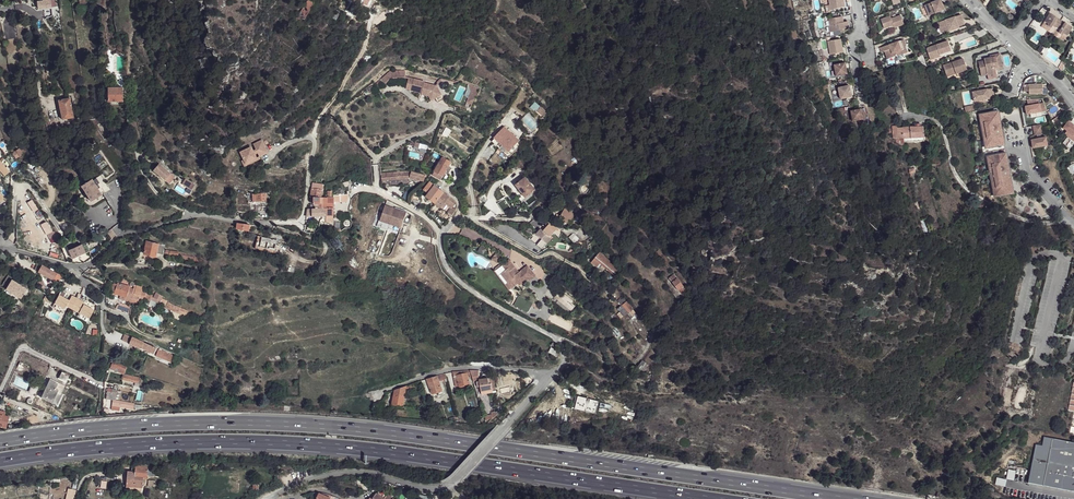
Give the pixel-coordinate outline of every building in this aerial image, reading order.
[(38,9),(51,6),(51,3),(50,0),(49,0),(37,2),(38,9)] [(314,4),(308,0),(304,6),(300,13),(298,17),(301,19),(304,20),(314,4)] [(830,12),(847,9),(846,5),(843,5),(843,3),(845,2),(845,0),(830,0),(828,0),(830,7),(830,12)] [(926,5),(929,15),(945,10),(941,0),(939,0),(936,1),(937,3),(933,4),(932,2),(926,5)] [(891,16),(881,19),(884,28),(892,25),(894,24),(895,27),(905,24),(901,15),(891,18),(891,16)] [(964,15),(938,24),(942,34),(951,31),(951,33),(959,30),(958,28),(967,25),(964,15)] [(1052,27),(1056,30),(1061,22),(1057,20),(1056,22),(1053,20),(1054,18),(1049,15),(1043,24),(1047,27),(1046,28),(1050,30),(1052,27)] [(844,18),(831,21),(832,28),(834,28),(835,33),(851,30),(850,25),(846,26),(845,24),(844,18)] [(1061,22),(1056,30),(1060,32),(1058,35),(1062,38),(1063,37),(1066,39),(1073,30),(1068,27),(1067,29),(1063,27),(1065,25),(1061,22)] [(839,39),(827,41),(830,54),(842,52),(839,39)] [(908,52),(903,39),(899,41),(900,45),(901,45),(905,54),(908,52)] [(899,41),(879,48),(880,52),(884,51),(887,59),(895,56),(895,57),(905,54),(901,45),(900,45),(899,41)] [(951,42),(928,49),(933,61),(938,59),(936,55),(942,53),(942,55),(954,51),(951,42)] [(985,62),(979,63),(982,76),(987,75),(996,73),(996,71),(995,69),(1003,68),(1000,54),(995,55),(995,57),(990,58),(990,59),(984,61),(985,62)] [(965,59),(946,66),(949,76),(958,73),(959,75),(969,71),(965,59)] [(847,74),(845,63),(834,65),(836,76),(847,74)] [(405,77),(405,70),(386,71),(386,78),(405,77)] [(434,97),(440,93),(436,86),(424,83),(425,82),(409,78),(406,89),(422,92),(421,94),(429,96),(432,94),(434,97)] [(1036,84),(1028,84),(1029,95),(1043,94),(1042,84),(1036,84)] [(851,97),(849,85),(838,87),(840,99),(851,97)] [(108,99),(108,101),(122,101),(122,87),(107,87),(108,99)] [(68,91),(66,92),(67,95),(72,95),(75,108),(77,108),(74,90),(68,91)] [(900,111),(902,110),(899,91),(895,91),(893,92),(895,111),(900,111)] [(988,91),(973,93),(975,104),(990,101),(988,91)] [(69,98),(58,100),(62,119),(73,117),(69,98)] [(1028,106),(1026,107),(1027,116),(1042,114),(1042,112),(1047,112),(1043,104),(1040,104),(1039,100),(1027,100),(1028,106)] [(536,112),(540,105),(533,102),(530,108),(536,112)] [(549,113),(541,106),(537,111),(545,118),(549,113)] [(861,109),(850,111),(852,121),(863,119),(861,109)] [(521,120),(532,131),(539,124),(528,113),(521,120)] [(1000,113),(985,115),(992,153),(992,157),(1000,199),(1016,196),(1013,180),(1013,181),(1011,174),(1010,171),(1011,170),(1008,154),(1005,155),(1004,150),(1007,150),(1005,137),(1004,137),(1003,131),(1002,128),(1003,127),(1000,113)] [(985,115),(982,116),(989,153),(992,153),(985,115)] [(1053,120),(1052,120),(1055,124),(1063,119),(1061,115),(1053,120)] [(1068,121),(1063,128),(1066,131),(1073,136),(1073,125),(1070,122),(1068,121)] [(515,137),(504,126),(494,137),(495,138),(509,152),(519,141),(518,140),(515,137)] [(926,138),(925,127),(923,127),(917,128),(911,129),(913,139),(926,138)] [(913,139),(911,129),(904,129),(905,140),(913,139)] [(1066,131),(1064,134),(1073,141),(1073,136),(1066,131)] [(495,138),(492,141),(509,157),(522,143),(519,141),(509,152),(495,138)] [(1048,138),(1033,141),(1035,149),(1049,146),(1048,138)] [(244,159),(245,163),(252,160),(251,157),(252,157),(253,157),(254,158),(254,159),(255,159),(256,158),(255,155),(257,153),(259,157),(259,156),(268,152),(262,140),(253,144),(256,149),(253,151),(251,152),(249,148),(240,152),(244,159)] [(245,163),(244,159),(241,161),(244,167),(261,159),(259,156),(259,157),(256,158),(255,159),(252,160),(245,163)] [(443,157),(432,176),(439,180),(440,179),(441,179),(446,172),(449,166),(451,161),(443,157)] [(992,157),(990,158),(997,199),(1000,199),(992,157)] [(9,173),(1,163),(0,164),(0,172),(4,177),(9,173)] [(164,167),(159,163),(154,169),(165,179),(171,173),(164,167)] [(410,177),(411,171),(410,171),(381,174),(382,180),(400,179),(410,178),(410,177)] [(424,181),(425,175),(411,171),(410,177),(410,178),(424,181)] [(536,182),(529,174),(526,177),(532,185),(536,183),(536,182)] [(532,185),(526,177),(516,185),(527,197),(536,189),(532,185)] [(100,194),(91,179),(81,185),(91,201),(100,194)] [(189,183),(185,181),(183,184),(192,189),(194,186),(189,183)] [(311,197),(314,198),(314,197),(320,197),(321,197),(323,184),(313,183),(311,197)] [(449,197),(430,183),(425,190),(429,193),(426,197),(441,208),(445,202),(448,199),(449,197)] [(448,199),(445,202),(452,207),(453,208),(455,204),(448,199)] [(407,212),(385,205),(380,221),(401,228),(407,212)] [(316,209),(312,209),(312,216),(326,216),(327,208),(321,209),(320,208),(319,209),(316,209)] [(565,210),(561,216),(577,227),(579,225),(582,227),(583,225),(576,220),(578,216),(568,210),(567,212),(565,210)] [(541,231),(537,236),(542,241),(547,245),(552,240),(550,238),(553,235),(558,239),(560,236),(549,226),(543,233),(541,231)] [(581,237),(575,231),(571,236),(577,241),(581,237)] [(273,254),(274,251),(259,248),(262,238),(261,238),(261,237),(258,236),(254,248),(273,254)] [(277,241),(263,238),(262,238),(259,248),(274,251),(277,241)] [(547,245),(542,241),(537,246),(542,251),(547,245)] [(84,253),(80,245),(68,250),(72,258),(84,253)] [(145,253),(156,255),(157,251),(158,247),(146,245),(145,253)] [(208,258),(195,254),(180,251),(179,255),(178,256),(192,259),(207,263),(208,258)] [(620,269),(601,252),(598,256),(604,262),(617,273),(620,269)] [(496,253),(495,253),(491,258),(491,259),(497,263),(498,263),(502,258),(501,257),(496,253)] [(604,262),(598,256),(593,262),(599,267),(604,262)] [(509,259),(502,265),(506,270),(501,274),(508,283),(514,278),(518,284),(519,286),(527,280),(534,274),(529,267),(523,273),(521,271),(519,272),(518,273),(514,268),(515,267),(509,259)] [(38,271),(54,279),(58,272),(42,264),(38,271)] [(7,289),(12,279),(14,276),(9,273),(2,286),(7,289)] [(680,279),(676,274),(671,278),(674,282),(680,279)] [(505,285),(509,290),(518,284),(514,278),(508,283),(505,285)] [(22,298),(27,288),(12,279),(7,289),(22,298)] [(685,287),(680,279),(674,282),(679,290),(681,290),(685,287)] [(132,301),(137,284),(137,282),(131,280),(129,285),(130,285),(127,296),(125,295),(124,299),(132,301)] [(82,285),(73,281),(70,287),(78,292),(82,285)] [(111,292),(115,292),(121,294),(125,295),(127,296),(130,285),(129,285),(118,282),(117,284),(114,284),(111,292)] [(166,302),(162,300),(162,299),(163,298),(163,296),(153,290),(150,294),(142,291),(144,286),(137,284),(132,301),(141,304),(147,304),(154,306),(159,300),(161,301),(159,305),(159,306),(163,309),(166,302)] [(64,311),(66,307),(72,311),(78,299),(72,296),(69,302),(64,300),(66,295),(61,292),(54,306),(64,311)] [(78,299),(72,311),(79,315),(78,316),(88,321),(94,311),(83,306),(85,303),(78,299)] [(634,309),(628,301),(623,304),(630,312),(634,309)] [(186,317),(189,310),(167,302),(164,309),(186,317)] [(118,305),(116,308),(130,312),(132,306),(121,303),(120,304),(118,305)] [(628,314),(630,312),(623,304),(621,306),(619,308),(625,316),(628,314)] [(131,338),(124,335),(121,341),(128,344),(131,338)] [(155,348),(131,338),(128,344),(140,349),(152,354),(155,348)] [(157,350),(155,355),(171,361),(173,356),(157,350)] [(171,361),(155,355),(155,357),(170,363),(171,361)] [(114,360),(112,364),(117,367),(121,368),(122,365),(123,364),(114,360)] [(466,373),(456,375),(458,386),(469,384),(466,373)] [(65,382),(68,377),(60,374),(58,379),(65,382)] [(124,374),(123,374),(122,380),(138,383),(139,378),(139,377),(124,374)] [(430,393),(441,389),(438,380),(436,375),(425,379),(430,393)] [(575,382),(582,384),(583,380),(584,378),(578,375),(575,382)] [(480,387),(480,391),(491,389),(490,385),(488,385),(488,380),(487,378),(478,380),(478,381),(476,382),(477,388),(480,387)] [(42,397),(53,403),(58,392),(59,390),(56,388),(58,385),(49,381),(42,397)] [(423,388),(422,385),(421,385),(419,386),(417,381),(405,386),(405,389),(413,390),(423,388)] [(392,404),(402,406),(405,389),(405,386),(394,390),(392,404)] [(106,392),(105,399),(112,400),(110,410),(118,412),(119,408),(132,410),(133,404),(114,401),(116,389),(114,388),(113,393),(106,392)] [(61,394),(58,392),(53,403),(58,405),(63,395),(61,394)] [(581,406),(591,408),(594,397),(583,394),(581,406)] [(579,413),(589,416),(591,408),(581,406),(579,413)] [(1040,445),(1048,447),(1050,439),(1041,437),(1040,445)] [(1073,468),(1073,465),(1073,443),(1050,439),(1048,447),(1040,445),(1036,444),(1027,484),(1071,491),(1073,491),(1073,468)] [(143,479),(146,479),(147,473),(148,469),(148,468),(135,467),(135,472),(134,477),(135,477),(143,478),(143,479)] [(1008,469),(1007,480),(1014,480),(1015,470),(1008,469)] [(131,472),(127,472),(126,486),(134,487),(135,477),(134,477),(135,472),(131,472)] [(134,487),(142,487),(143,479),(143,478),(135,477),(134,487)] [(1005,487),(1006,479),(996,478),(995,485),(1005,487)]
